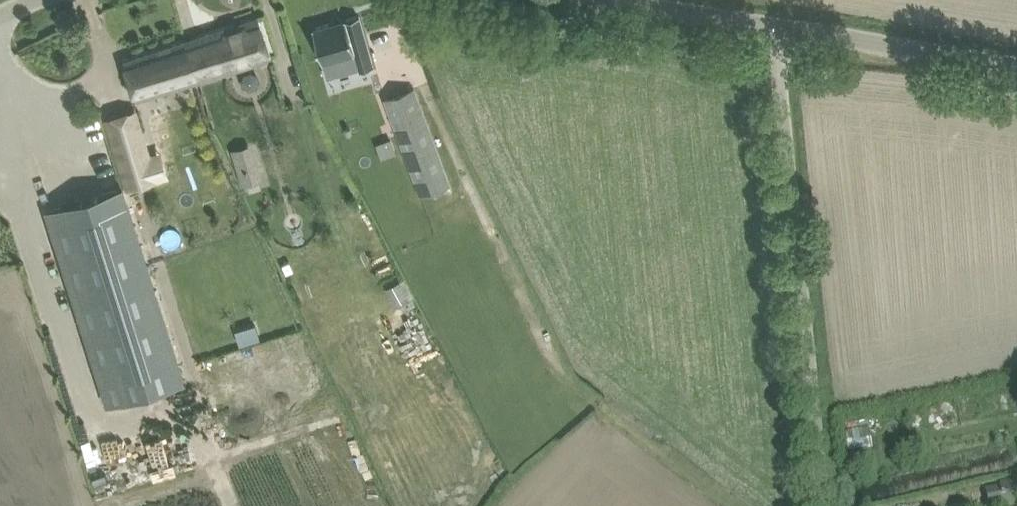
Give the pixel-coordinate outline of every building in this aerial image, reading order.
[(461,10),(464,0),(452,0),(450,7),(461,10)] [(345,18),(313,27),(322,60),(324,60),(328,75),(358,67),(359,70),(374,65),(359,15),(346,19),(345,18)] [(272,58),(265,36),(259,16),(124,59),(137,99),(188,83),(221,73),(272,58)] [(450,184),(414,87),(385,98),(421,194),(450,184)] [(149,156),(141,130),(114,138),(122,165),(149,157),(149,156)] [(243,185),(260,178),(246,141),(229,147),(243,185)] [(123,187),(46,211),(107,403),(183,379),(123,187)] [(404,277),(386,282),(391,303),(410,298),(404,277)] [(986,491),(988,499),(989,505),(1015,505),(1016,505),(1016,491),(1014,479),(1001,482),(1002,487),(986,491)]
